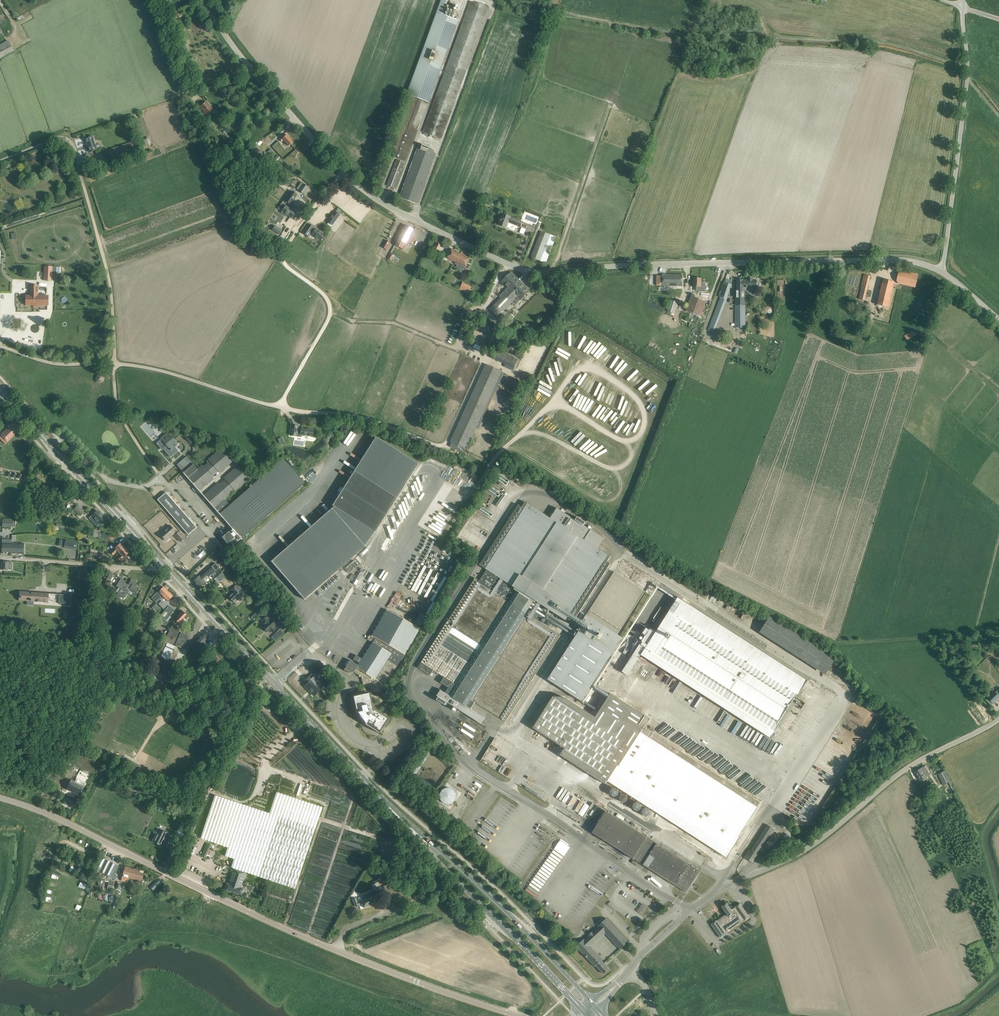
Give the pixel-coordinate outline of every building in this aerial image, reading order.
[(390,155),(405,161),(417,129),(412,127),(422,99),(430,102),(459,20),(455,18),(445,15),(449,1),(447,0),(441,0),(407,93),(412,95),(402,123),(390,155)] [(489,8),(470,1),(423,132),(442,139),(489,8)] [(0,45),(0,58),(14,51),(8,41),(0,45)] [(214,112),(206,102),(200,107),(208,117),(214,112)] [(284,135),(281,137),(279,139),(282,142),(284,140),(289,146),(293,142),(290,140),(291,139),(287,135),(285,136),(284,135)] [(85,139),(89,152),(97,150),(92,136),(85,139)] [(214,138),(210,141),(215,147),(219,144),(214,138)] [(134,151),(131,142),(105,151),(108,161),(134,151)] [(420,144),(400,198),(418,204),(435,156),(433,150),(430,147),(420,144)] [(239,157),(233,151),(228,155),(233,161),(239,157)] [(274,164),(280,158),(277,155),(272,161),(274,164)] [(397,159),(387,185),(395,189),(402,170),(401,169),(404,161),(397,159)] [(304,184),(299,191),(303,194),(308,187),(304,184)] [(285,201),(290,205),(297,195),(292,192),(285,201)] [(296,212),(286,205),(281,211),(282,212),(281,213),(286,216),(287,215),(292,218),(296,212)] [(336,212),(334,215),(333,215),(330,220),(328,222),(332,225),(338,218),(337,217),(339,215),(336,212)] [(504,214),(499,225),(506,228),(508,222),(521,227),(522,222),(510,217),(504,214)] [(308,236),(312,232),(313,233),(312,234),(314,236),(320,240),(324,235),(318,231),(315,229),(314,229),(314,228),(309,224),(302,232),(308,236)] [(282,230),(275,225),(272,229),(279,234),(282,230)] [(399,237),(408,242),(408,241),(411,243),(414,238),(411,236),(415,230),(406,225),(399,237)] [(535,259),(536,259),(546,263),(556,237),(546,233),(535,259)] [(429,247),(438,251),(443,238),(435,235),(429,247)] [(404,249),(408,242),(399,237),(395,244),(404,249)] [(382,247),(387,250),(391,242),(386,240),(382,247)] [(470,258),(452,249),(448,258),(465,267),(470,258)] [(52,278),(52,272),(53,266),(44,266),(44,272),(44,280),(52,281),(52,278)] [(918,274),(899,270),(897,280),(899,284),(915,287),(918,274)] [(492,307),(499,314),(513,300),(517,304),(521,300),(530,291),(522,284),(522,283),(511,272),(502,282),(510,289),(492,307)] [(664,274),(659,274),(658,283),(658,284),(660,284),(670,284),(670,282),(678,282),(678,285),(685,285),(685,273),(668,273),(668,272),(665,272),(665,273),(664,273),(664,274)] [(870,276),(864,275),(861,288),(862,288),(859,299),(864,300),(870,276)] [(732,284),(730,284),(732,280),(726,278),(724,283),(719,297),(720,297),(726,300),(732,284)] [(745,310),(745,290),(745,288),(748,288),(748,289),(749,290),(751,290),(753,290),(754,289),(754,288),(756,288),(756,280),(753,280),(753,278),(748,278),(748,280),(737,280),(737,290),(736,290),(736,305),(735,305),(735,310),(736,328),(745,328),(745,310)] [(895,282),(883,279),(876,305),(888,307),(895,282)] [(457,282),(454,288),(463,292),(465,286),(457,282)] [(26,305),(48,305),(48,295),(38,295),(38,285),(30,285),(30,295),(26,296),(26,305)] [(697,315),(701,317),(707,301),(692,295),(686,310),(691,313),(689,318),(696,320),(697,315)] [(726,299),(720,297),(708,330),(715,333),(726,299)] [(667,312),(675,314),(679,302),(671,300),(667,312)] [(669,323),(673,324),(675,318),(666,315),(663,324),(669,325),(669,323)] [(915,335),(913,331),(905,336),(908,340),(915,335)] [(586,338),(579,350),(593,359),(596,361),(603,350),(601,348),(601,349),(597,347),(598,346),(591,342),(592,342),(586,338)] [(513,348),(515,343),(509,340),(504,351),(510,353),(513,348)] [(489,348),(485,357),(508,367),(512,359),(489,348)] [(450,442),(466,449),(502,371),(486,364),(450,442)] [(97,376),(96,378),(96,382),(100,383),(103,382),(104,379),(103,376),(100,375),(97,376)] [(546,395),(542,382),(538,383),(542,396),(546,395)] [(647,389),(649,391),(643,395),(645,398),(656,389),(653,385),(647,389)] [(613,414),(604,424),(608,428),(632,428),(624,421),(622,421),(619,418),(616,422),(616,423),(613,423),(617,419),(617,418),(613,414)] [(11,426),(1,435),(2,436),(0,438),(0,439),(2,441),(5,444),(7,442),(21,430),(14,422),(11,426)] [(301,429),(298,428),(298,426),(292,424),(290,435),(301,437),(303,436),(312,437),(313,430),(305,429),(301,428),(301,429)] [(161,439),(160,440),(156,443),(162,450),(163,449),(170,457),(178,451),(174,446),(177,444),(168,433),(161,439)] [(332,509),(271,562),(304,599),(365,546),(364,546),(374,532),(374,533),(418,464),(375,438),(340,493),(337,494),(338,497),(332,506),(334,507),(332,509)] [(183,473),(198,491),(212,478),(211,477),(217,471),(219,473),(233,461),(222,448),(208,460),(209,462),(203,467),(202,465),(198,469),(194,464),(183,473)] [(217,483),(203,496),(233,530),(229,533),(228,532),(224,536),(223,539),(228,544),(230,542),(233,545),(304,482),(284,459),(230,505),(225,499),(228,496),(227,495),(233,490),(235,491),(249,479),(238,466),(224,478),(225,480),(219,485),(217,483)] [(494,479),(491,484),(502,490),(505,486),(494,479)] [(175,520),(188,534),(196,527),(183,513),(178,507),(166,493),(158,500),(170,514),(172,513),(177,519),(175,520)] [(536,601),(572,624),(607,569),(611,564),(607,562),(611,557),(597,548),(604,538),(584,525),(586,522),(578,517),(576,520),(557,508),(551,518),(525,502),(522,507),(519,505),(480,565),(487,569),(478,583),(476,581),(477,579),(475,578),(448,622),(447,621),(418,667),(430,675),(434,670),(445,677),(441,682),(449,687),(445,692),(441,690),(437,696),(439,697),(437,699),(445,705),(447,702),(482,724),(485,719),(485,718),(471,709),(475,702),(506,721),(561,635),(526,613),(534,601),(536,603),(536,601)] [(80,516),(83,513),(84,512),(78,506),(74,509),(80,516)] [(97,510),(92,515),(96,521),(93,523),(96,527),(105,519),(97,510)] [(160,534),(166,541),(176,532),(170,525),(160,534)] [(178,532),(175,535),(180,541),(184,538),(178,532)] [(64,548),(76,551),(78,542),(66,540),(64,548)] [(2,543),(2,553),(24,554),(24,543),(13,543),(2,543)] [(120,543),(110,552),(113,555),(117,551),(119,553),(125,548),(120,543)] [(201,548),(196,554),(195,553),(195,554),(194,555),(194,556),(194,557),(195,558),(196,559),(197,559),(199,559),(200,559),(201,558),(206,553),(207,553),(207,552),(208,551),(208,550),(206,548),(204,546),(203,546),(201,548)] [(124,558),(129,553),(125,548),(119,553),(121,555),(115,561),(117,563),(119,562),(123,558),(124,558)] [(358,565),(354,561),(345,569),(349,573),(358,565)] [(2,562),(1,570),(8,570),(9,567),(12,567),(12,562),(2,562)] [(200,575),(194,581),(199,587),(203,584),(204,585),(206,583),(205,582),(206,582),(205,581),(211,575),(213,578),(218,574),(221,570),(215,563),(200,576),(200,575)] [(52,582),(59,576),(56,572),(49,578),(52,582)] [(226,576),(222,572),(216,577),(220,581),(226,576)] [(548,680),(582,701),(623,638),(617,634),(645,592),(614,572),(577,630),(579,631),(548,680)] [(118,593),(115,597),(119,599),(121,595),(125,597),(128,593),(129,590),(135,594),(136,594),(139,588),(134,585),(136,582),(132,580),(128,586),(123,583),(125,581),(121,579),(116,586),(119,588),(121,589),(118,593)] [(245,593),(237,584),(231,590),(233,591),(231,593),(232,594),(229,598),(233,602),(240,595),(242,596),(245,593)] [(160,600),(168,592),(164,587),(158,592),(159,593),(154,597),(157,600),(162,596),(163,597),(160,600)] [(22,591),(21,601),(25,601),(25,600),(32,601),(32,602),(40,602),(40,600),(41,600),(41,602),(49,603),(50,593),(43,593),(42,594),(34,593),(34,592),(22,591)] [(161,601),(160,603),(159,604),(164,609),(170,603),(168,601),(173,596),(168,592),(160,600),(161,601)] [(389,608),(392,602),(399,605),(401,600),(398,599),(399,596),(394,593),(388,607),(389,608)] [(69,595),(70,595),(60,594),(60,599),(61,599),(60,604),(69,604),(69,595)] [(645,635),(622,672),(628,675),(641,655),(642,655),(644,651),(773,734),(771,738),(779,725),(777,724),(797,694),(798,695),(808,680),(678,597),(656,631),(650,628),(649,630),(646,628),(643,633),(645,635)] [(157,620),(163,625),(174,610),(169,606),(157,620)] [(178,617),(175,620),(177,622),(178,621),(180,623),(185,618),(186,619),(188,617),(189,616),(188,615),(186,613),(185,614),(182,610),(177,616),(178,617)] [(259,610),(251,617),(254,620),(261,613),(259,610)] [(358,665),(350,660),(347,666),(345,668),(344,670),(349,673),(354,672),(359,675),(359,677),(361,676),(361,678),(362,682),(363,685),(365,684),(374,690),(374,692),(376,691),(379,693),(380,690),(381,690),(381,689),(385,683),(386,683),(405,653),(419,628),(386,610),(372,636),(370,635),(367,640),(372,643),(362,659),(356,655),(353,660),(359,663),(358,665)] [(264,613),(259,618),(261,621),(263,623),(262,624),(262,626),(263,627),(263,628),(263,629),(265,631),(265,630),(267,632),(270,630),(272,632),(275,629),(273,627),(273,626),(275,624),(271,620),(270,620),(266,616),(264,613)] [(760,632),(825,675),(836,659),(770,617),(760,632)] [(165,642),(158,658),(152,670),(162,674),(165,668),(172,670),(174,666),(167,663),(169,661),(176,645),(183,648),(189,636),(186,635),(187,631),(172,625),(170,629),(171,630),(166,642),(165,642)] [(276,637),(274,639),(275,641),(284,633),(280,629),(277,631),(278,632),(275,635),(276,637)] [(196,642),(194,640),(192,644),(197,649),(200,646),(203,648),(206,645),(204,643),(208,638),(204,633),(196,642)] [(313,663),(308,668),(312,673),(315,676),(320,672),(317,668),(313,663)] [(306,684),(304,686),(309,691),(310,690),(315,695),(320,690),(311,680),(311,679),(308,677),(304,681),(306,683),(305,684),(306,684)] [(185,690),(188,692),(190,693),(195,683),(191,680),(185,690)] [(987,698),(993,703),(998,698),(998,696),(998,689),(996,692),(994,691),(987,698)] [(353,696),(357,713),(358,713),(365,723),(365,724),(379,733),(388,719),(374,710),(373,711),(372,709),(373,709),(370,693),(353,696)] [(553,697),(533,728),(565,748),(561,755),(606,784),(608,781),(666,818),(727,857),(740,837),(738,836),(757,806),(760,802),(644,727),(647,722),(648,723),(650,719),(645,716),(645,715),(611,693),(596,717),(565,697),(553,697)] [(930,775),(924,766),(915,771),(921,780),(922,779),(924,781),(926,780),(925,778),(930,775)] [(955,789),(945,771),(938,774),(944,785),(949,783),(953,791),(955,789)] [(75,793),(80,795),(84,787),(71,780),(67,789),(68,788),(76,792),(75,793)] [(438,793),(440,801),(444,800),(444,803),(454,802),(452,787),(442,789),(443,792),(438,793)] [(269,813),(215,795),(200,838),(227,847),(225,856),(234,859),(231,867),(233,868),(228,884),(226,883),(224,890),(241,895),(243,888),(240,887),(245,873),(243,872),(295,889),(315,829),(322,807),(276,792),(269,813)] [(626,805),(630,807),(635,799),(631,797),(626,805)] [(596,819),(602,808),(598,805),(594,811),(593,811),(590,815),(596,819)] [(592,832),(676,886),(686,892),(700,871),(696,868),(657,844),(606,811),(592,832)] [(748,851),(744,857),(752,862),(762,847),(763,848),(775,829),(768,824),(750,852),(748,851)] [(153,843),(159,846),(159,844),(162,845),(167,834),(161,832),(159,835),(156,834),(153,843)] [(480,833),(478,835),(488,843),(489,841),(480,833)] [(558,839),(534,880),(535,881),(534,883),(536,883),(535,885),(542,889),(568,845),(558,839)] [(202,855),(205,857),(211,844),(208,843),(202,855)] [(119,866),(101,857),(94,869),(95,870),(100,872),(109,877),(116,880),(117,876),(115,875),(119,866)] [(135,869),(125,867),(121,880),(128,882),(129,877),(132,878),(135,869)] [(144,872),(135,869),(132,878),(138,880),(137,884),(143,886),(144,881),(142,881),(144,872)] [(380,889),(378,882),(372,885),(374,891),(380,889)] [(371,891),(361,895),(363,900),(359,902),(358,899),(357,900),(356,898),(352,899),(355,906),(359,905),(360,909),(374,904),(372,897),(373,897),(371,891)] [(745,921),(750,917),(740,903),(735,906),(735,907),(732,910),(727,902),(722,906),(727,914),(724,916),(724,917),(723,917),(721,919),(717,922),(716,920),(711,924),(720,937),(726,934),(725,932),(744,919),(745,921)] [(637,911),(642,915),(647,907),(642,904),(637,911)] [(567,918),(566,920),(578,927),(579,924),(567,918)] [(607,918),(576,946),(595,966),(596,965),(604,974),(609,969),(602,960),(603,959),(591,947),(605,933),(620,949),(628,942),(607,918)]
